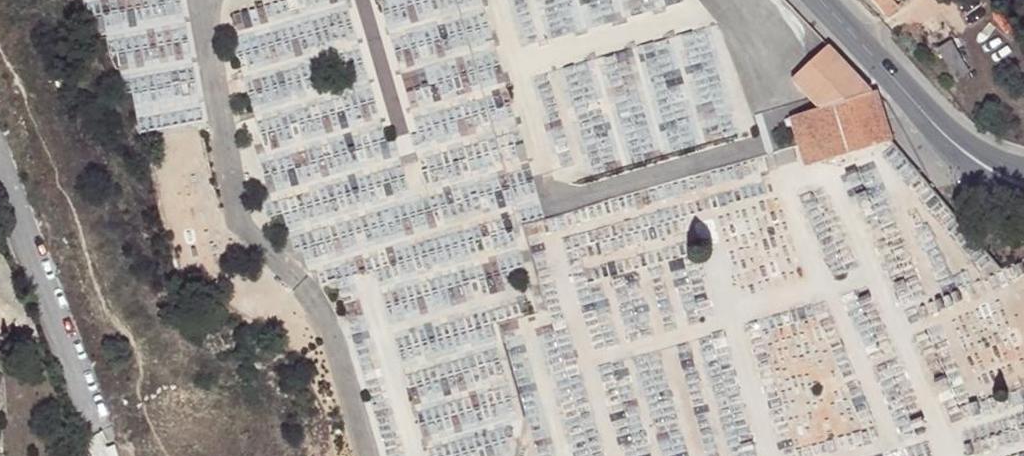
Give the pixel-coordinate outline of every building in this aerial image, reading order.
[(888,17),(902,5),(898,0),(873,0),(888,17)] [(793,70),(820,107),(870,91),(833,40),(826,45),(793,70)] [(968,71),(951,41),(937,49),(954,79),(968,71)] [(889,139),(873,91),(870,91),(820,107),(791,115),(806,164),(889,139)]
